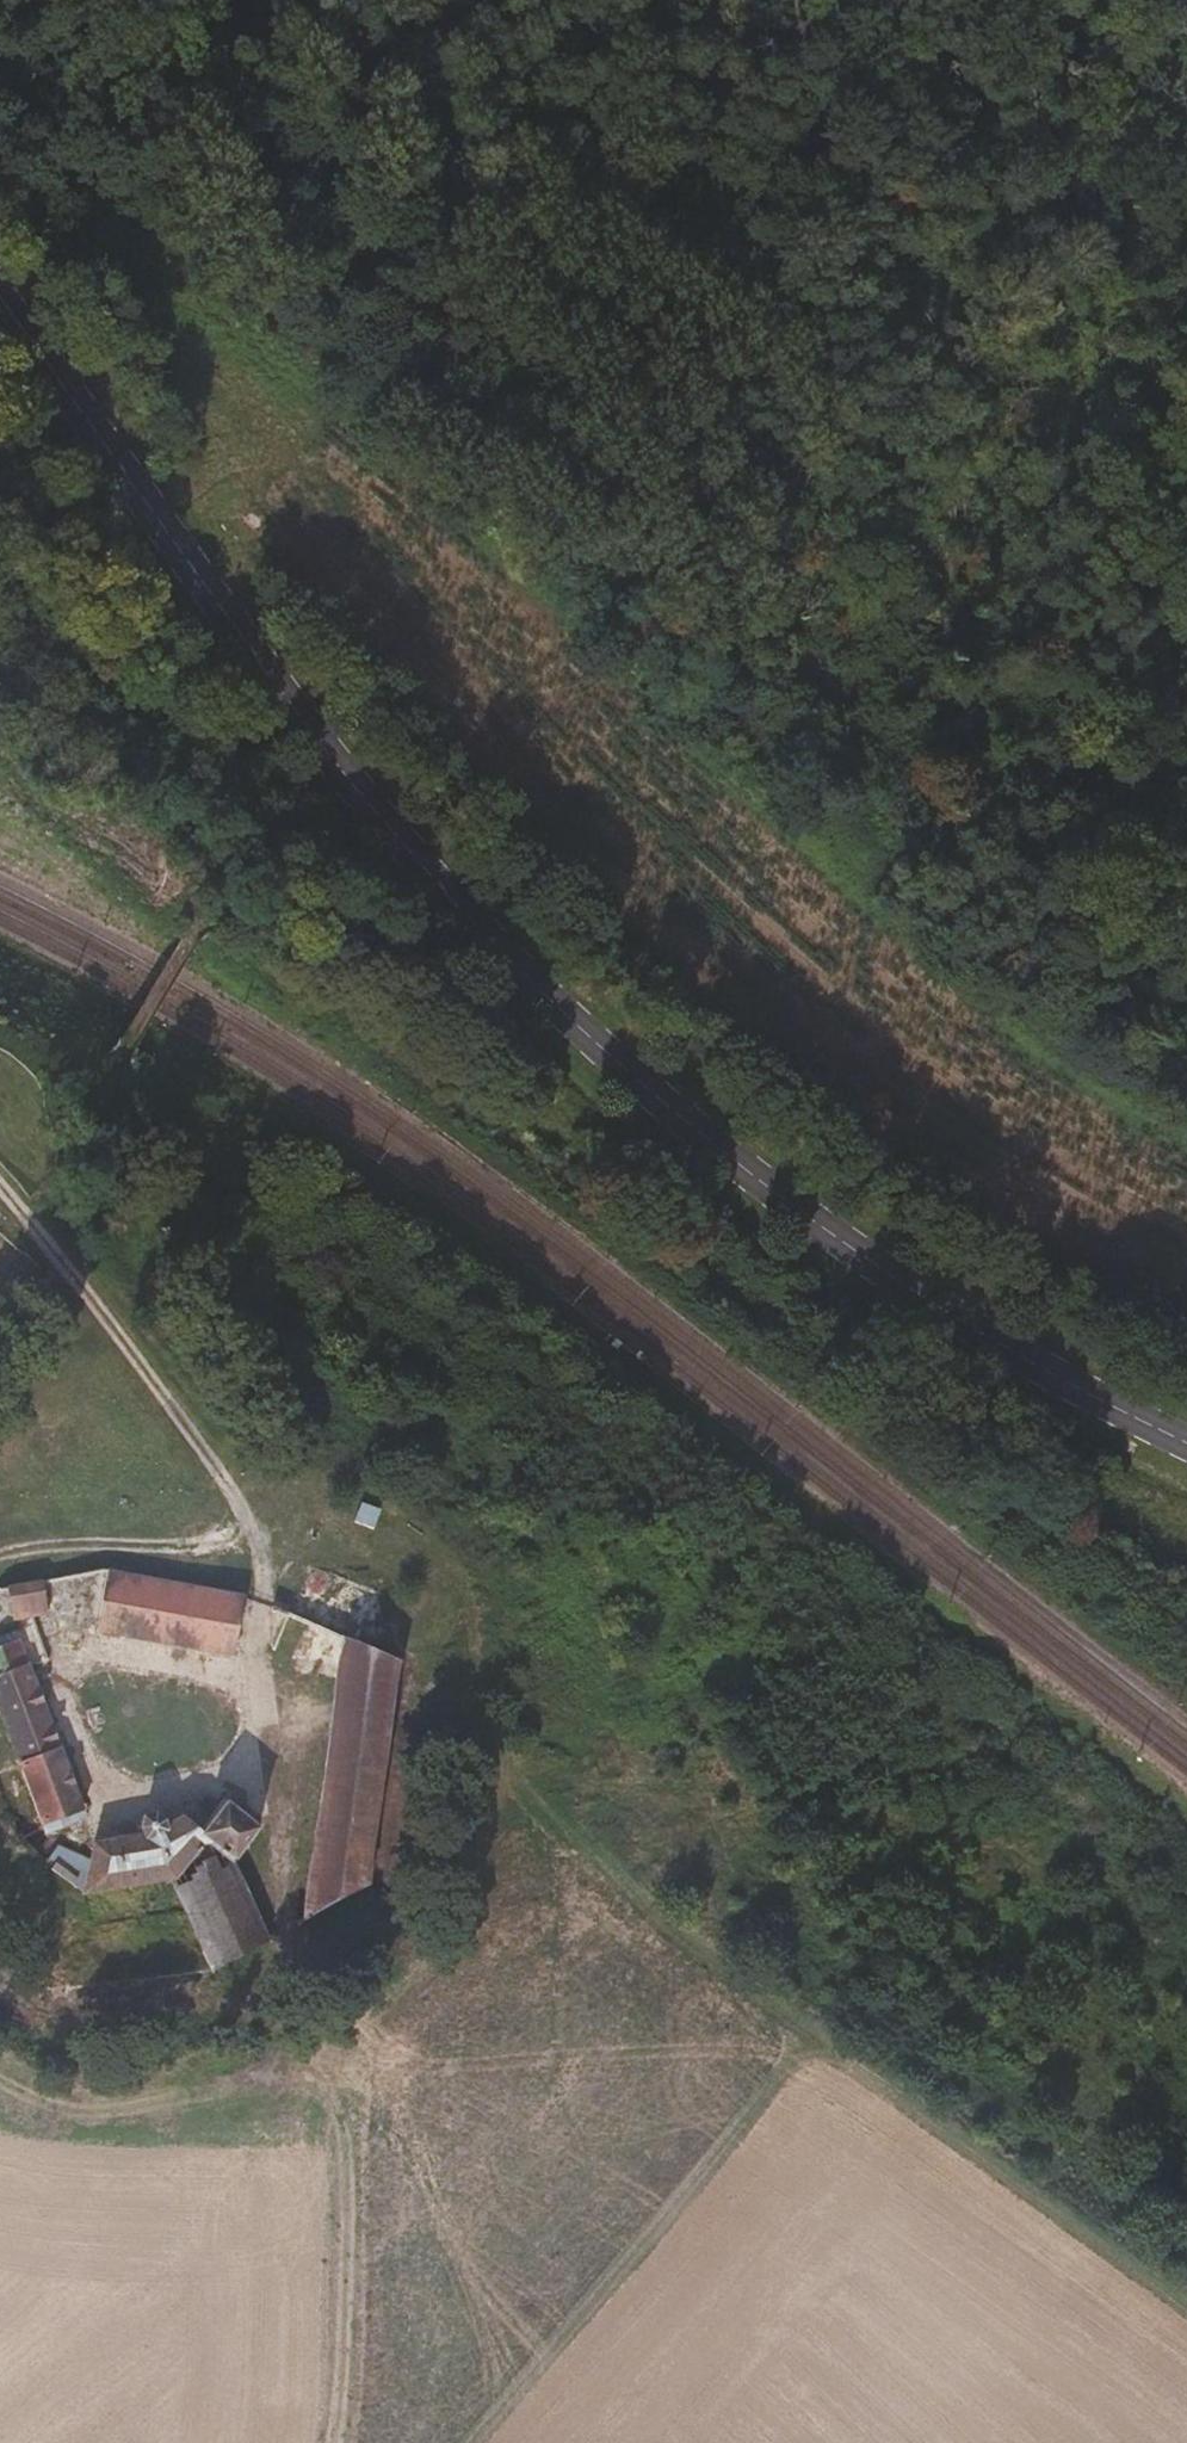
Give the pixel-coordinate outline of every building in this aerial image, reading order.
[(242,1597),(106,1570),(93,1632),(231,1660),(242,1597)] [(44,1613),(38,1585),(3,1593),(16,1619),(44,1613)] [(340,1683),(344,1638),(286,1610),(284,1659),(340,1683)] [(19,1632),(0,1639),(0,1718),(37,1818),(82,1803),(19,1632)] [(372,1883),(403,1665),(344,1638),(340,1683),(314,1915),(372,1883)] [(179,1890),(224,1846),(244,1865),(246,1862),(273,1827),(239,1798),(228,1813),(214,1831),(204,1822),(190,1810),(179,1825),(166,1820),(156,1820),(148,1828),(147,1841),(148,1850),(100,1860),(76,1843),(55,1872),(100,1905),(179,1890)] [(214,1831),(228,1813),(219,1806),(204,1822),(214,1831)] [(288,1940),(246,1862),(244,1865),(224,1846),(179,1890),(225,1976),(288,1940)]
